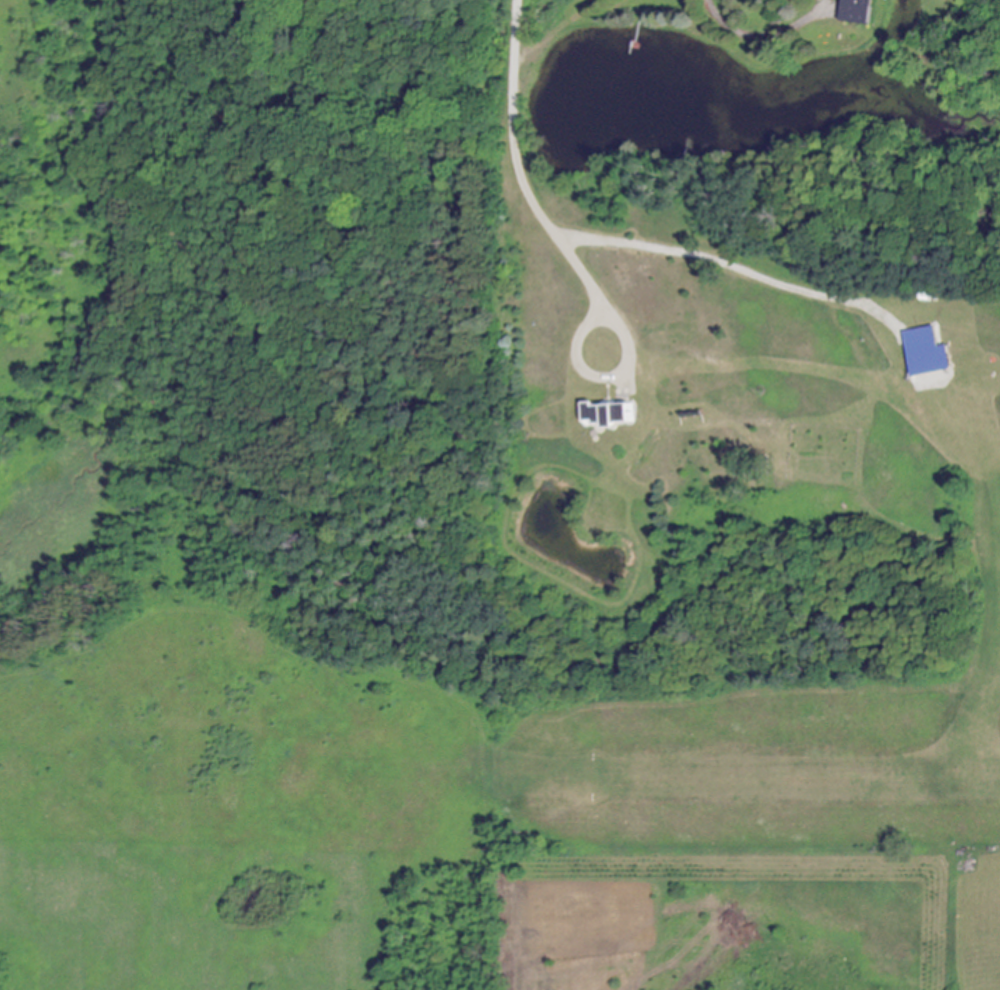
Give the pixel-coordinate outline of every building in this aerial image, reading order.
[(877,27),(881,0),(851,0),(848,23),(877,27)] [(916,378),(956,370),(952,346),(942,348),(938,327),(907,333),(916,378)] [(637,423),(635,405),(601,407),(601,403),(591,404),(593,423),(602,422),(602,426),(613,425),(613,429),(624,429),(623,424),(637,423)]
